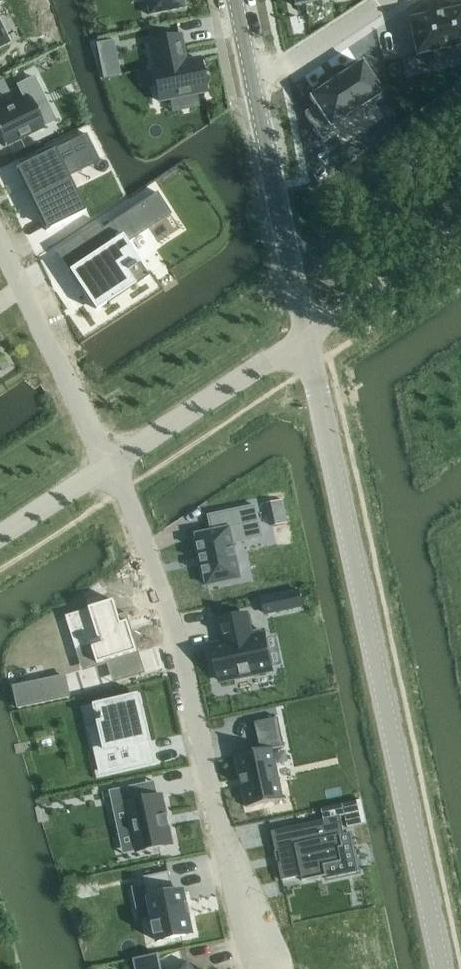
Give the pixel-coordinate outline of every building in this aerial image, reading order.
[(149,14),(184,6),(183,0),(146,0),(149,14)] [(408,17),(415,52),(432,48),(434,62),(460,57),(460,6),(408,17)] [(10,44),(1,24),(0,23),(0,48),(10,44)] [(180,34),(149,40),(154,67),(152,67),(158,100),(169,98),(172,111),(198,106),(196,93),(206,91),(199,58),(185,61),(180,34)] [(97,43),(95,43),(98,56),(101,56),(116,53),(113,40),(97,43)] [(315,105),(304,112),(322,138),(334,130),(331,125),(381,92),(361,62),(342,74),(328,83),(328,84),(309,96),(315,105)] [(0,109),(0,136),(5,146),(44,126),(43,125),(42,123),(55,117),(47,101),(34,77),(34,76),(16,84),(17,85),(18,86),(23,98),(0,109)] [(86,132),(19,166),(33,194),(32,194),(48,227),(46,228),(46,229),(83,211),(65,174),(98,158),(99,158),(86,132)] [(87,258),(70,269),(96,308),(97,309),(148,275),(147,274),(139,260),(160,246),(147,226),(170,211),(157,191),(102,226),(98,221),(73,238),(87,258)] [(283,499),(267,502),(272,526),(288,522),(283,499)] [(212,531),(195,535),(206,587),(241,580),(233,543),(230,527),(259,521),(256,505),(209,515),(212,531)] [(90,607),(68,614),(78,649),(79,649),(84,667),(134,652),(123,615),(127,613),(127,612),(119,614),(114,600),(106,603),(103,595),(87,600),(90,607)] [(272,595),(260,597),(264,615),(276,613),(272,595)] [(224,643),(212,645),(220,680),(272,669),(265,634),(252,637),(247,611),(218,618),(224,643)] [(66,674),(13,686),(17,708),(70,697),(66,674)] [(106,750),(98,752),(102,770),(139,762),(135,744),(147,741),(137,696),(106,703),(110,722),(101,724),(106,750)] [(261,751),(236,756),(236,757),(237,758),(248,809),(284,801),(273,749),(284,747),(277,716),(254,722),(261,751)] [(145,782),(109,790),(113,806),(127,803),(137,851),(172,843),(169,826),(170,825),(170,824),(168,825),(166,815),(168,815),(167,814),(166,815),(162,794),(148,797),(145,782)] [(355,800),(321,808),(323,815),(344,810),(345,815),(348,827),(360,824),(367,823),(364,808),(362,799),(355,800)] [(324,819),(272,830),(276,850),(279,850),(281,862),(278,862),(282,879),(302,875),(303,880),(326,875),(326,878),(358,871),(350,832),(344,833),(341,816),(324,819)] [(168,871),(144,876),(145,881),(148,895),(158,942),(194,934),(184,887),(173,889),(169,870),(168,871)] [(133,958),(135,968),(162,968),(159,952),(133,958)] [(181,968),(199,968),(191,960),(181,968)]
